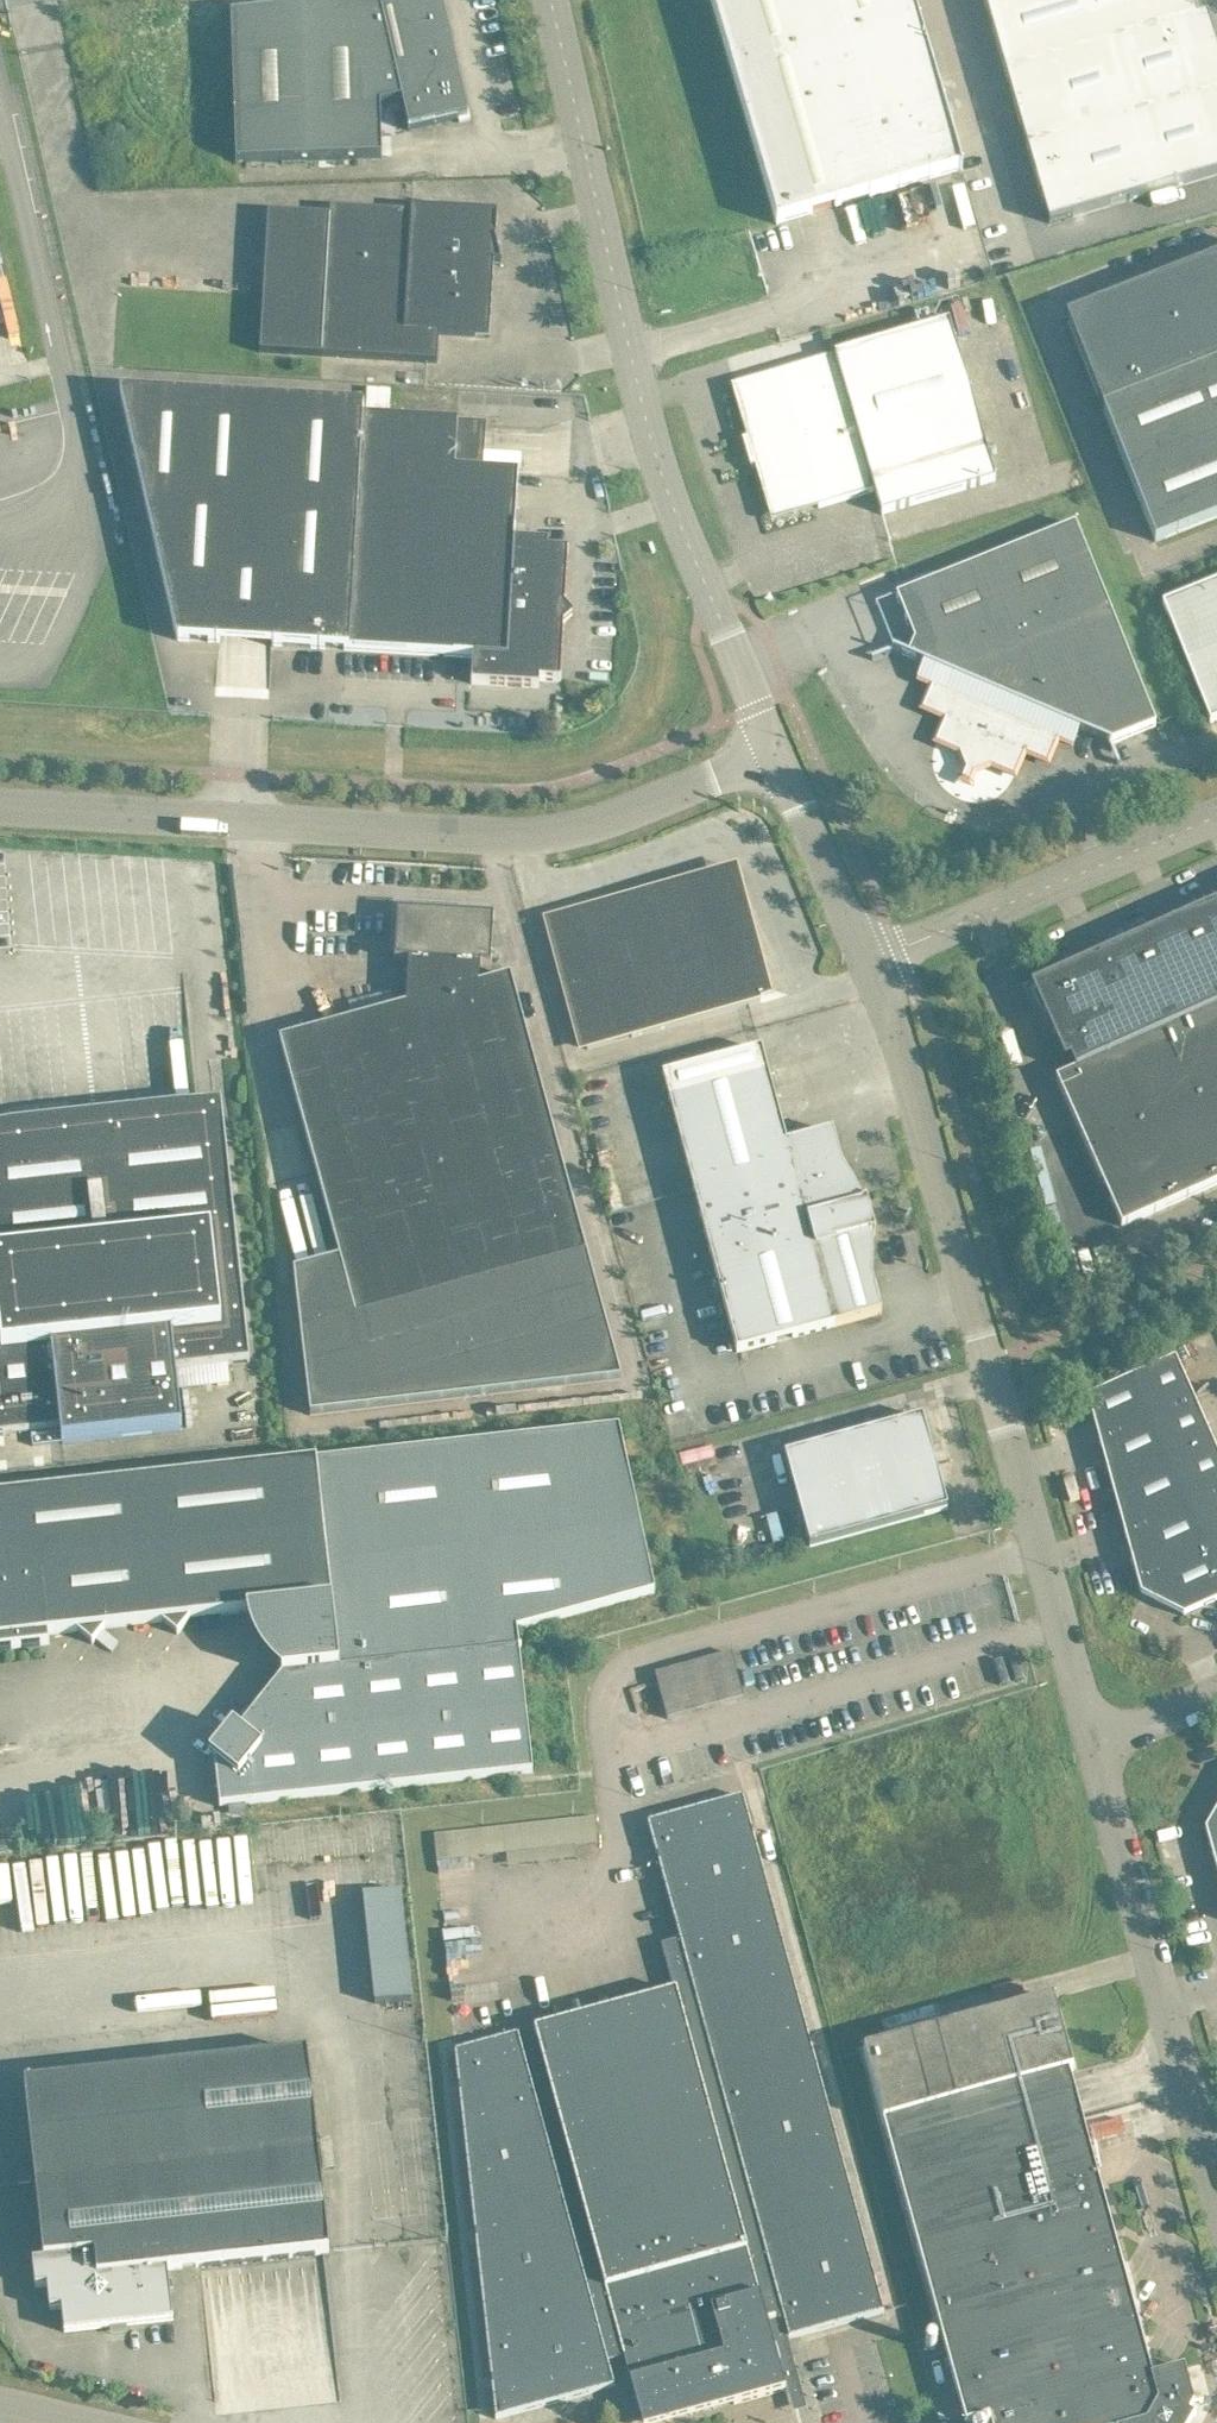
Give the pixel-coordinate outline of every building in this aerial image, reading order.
[(231,15),(236,163),(382,158),(380,106),(402,101),(408,131),(459,119),(460,123),(471,121),(448,23),(447,24),(442,3),(408,8),(407,0),(349,0),(231,15)] [(777,225),(962,171),(912,0),(711,0),(777,225)] [(1050,224),(1216,176),(1216,53),(1207,18),(1198,20),(1192,0),(984,0),(1050,224)] [(497,214),(411,209),(411,214),(330,209),(330,216),(268,212),(260,353),(437,363),(439,335),(489,338),(494,265),(501,265),(495,240),(497,214)] [(1066,316),(1155,542),(1216,517),(1216,256),(1066,316)] [(835,354),(835,357),(738,385),(738,386),(735,387),(750,439),(744,441),(752,468),(759,467),(774,518),(817,506),(818,508),(875,492),(882,514),(996,481),(949,321),(835,354)] [(349,650),(363,418),(363,406),(120,392),(177,640),(349,650)] [(458,424),(363,418),(349,650),(473,658),(471,684),(539,688),(539,681),(560,682),(563,626),(573,617),(564,607),(568,552),(547,550),(548,543),(514,541),(518,476),(455,472),(458,424)] [(1112,743),(1155,726),(1075,525),(897,597),(914,642),(909,656),(894,650),(872,658),(873,661),(894,652),(924,665),(917,679),(933,686),(923,709),(946,719),(936,742),(960,752),(964,763),(980,770),(991,765),(1014,776),(1024,752),(1047,762),(1057,739),(1073,746),(1079,731),(1109,744),(1117,765),(1120,764),(1112,743)] [(1210,723),(1216,720),(1216,581),(1162,603),(1210,723)] [(552,918),(587,1049),(791,994),(790,993),(769,998),(716,876),(687,884),(686,882),(552,918)] [(1031,987),(1064,1063),(1070,1060),(1075,1071),(1056,1079),(1122,1226),(1216,1184),(1216,904),(1031,987)] [(313,1409),(623,1376),(586,1253),(510,976),(479,985),(479,965),(491,966),(494,917),(440,914),(440,912),(438,912),(438,914),(429,914),(429,911),(427,911),(427,913),(397,911),(394,960),(409,961),(406,1005),(279,1040),(338,1255),(296,1266),(313,1409)] [(786,1144),(761,1049),(662,1077),(737,1353),(881,1314),(871,1277),(872,1271),(872,1254),(871,1236),(873,1235),(873,1236),(875,1236),(869,1213),(866,1202),(864,1202),(865,1203),(862,1204),(855,1187),(846,1172),(842,1167),(832,1131),(786,1144)] [(60,1429),(62,1443),(182,1430),(175,1370),(250,1362),(223,1119),(220,1119),(220,1121),(0,1145),(0,1436),(60,1429)] [(1216,1601),(1216,1453),(1175,1358),(1087,1398),(1141,1594),(1184,1616),(1216,1601)] [(922,1417),(784,1455),(810,1547),(947,1509),(922,1417)] [(316,1461),(0,1496),(0,1649),(49,1644),(48,1634),(76,1631),(92,1644),(105,1628),(161,1622),(177,1635),(190,1619),(247,1612),(248,1620),(250,1627),(253,1634),(256,1640),(259,1647),(263,1653),(267,1659),(272,1665),(277,1670),(282,1676),(238,1730),(232,1726),(209,1755),(215,1760),(214,1760),(220,1807),(532,1772),(516,1630),(654,1593),(618,1428),(316,1461)] [(743,1796),(647,1822),(680,1941),(661,1946),(673,1992),(534,2030),(538,2042),(521,2046),(518,2034),(455,2051),(496,2419),(614,2386),(608,2361),(624,2357),(642,2422),(664,2422),(785,2390),(766,2318),(782,2313),(789,2338),(884,2312),(743,1796)] [(1205,1830),(1216,1874),(1216,1808),(1205,1830)] [(452,1854),(614,1836),(611,1809),(449,1826),(452,1854)] [(0,1842),(0,1846),(1,1854),(13,1853),(12,1840),(0,1842)] [(863,2050),(965,2422),(989,2417),(990,2422),(1187,2422),(1184,2421),(1193,2404),(1203,2402),(1203,2400),(1193,2403),(1183,2368),(1152,2376),(1068,2072),(1073,2071),(1053,1998),(863,2050)] [(307,2053),(24,2084),(44,2260),(33,2261),(36,2287),(47,2286),(50,2310),(62,2308),(64,2332),(173,2320),(167,2270),(329,2253),(307,2053)] [(29,2170),(17,2171),(19,2184),(31,2182),(29,2170)]
